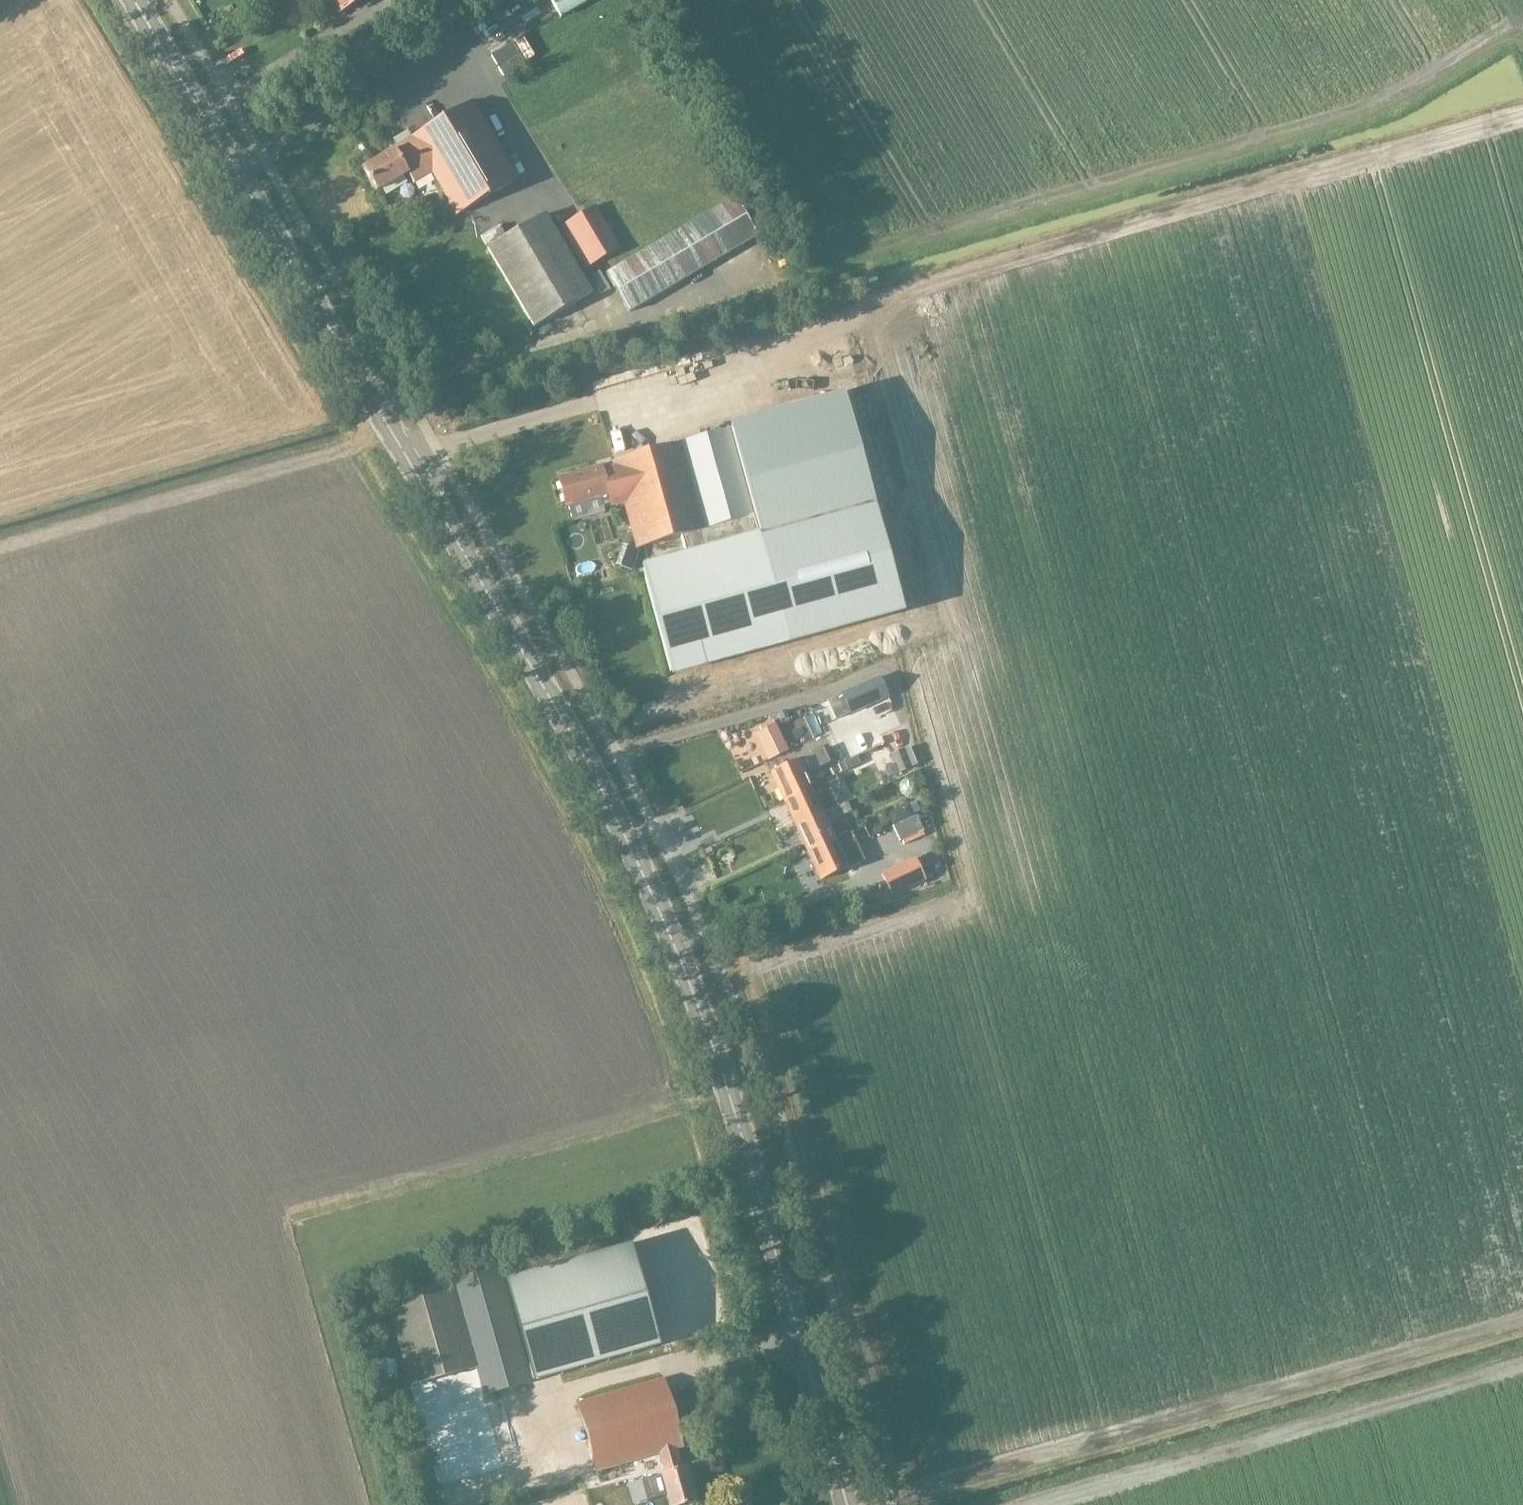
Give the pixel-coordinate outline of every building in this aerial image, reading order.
[(338,13),(361,0),(330,0),(338,13)] [(394,150),(363,168),(376,191),(407,173),(413,183),(431,173),(456,214),(517,178),(471,101),(393,148),(394,150)] [(734,197),(605,273),(628,312),(757,236),(734,197)] [(583,269),(620,248),(594,205),(558,227),(583,269)] [(545,214),(488,247),(534,325),(591,291),(545,214)] [(616,372),(626,370),(624,364),(615,366),(616,372)] [(681,536),(697,531),(752,516),(728,430),(611,462),(613,468),(600,472),(599,467),(557,479),(564,505),(598,495),(601,507),(622,501),(635,548),(681,536)] [(787,635),(900,604),(870,494),(757,526),(787,635)] [(688,559),(642,571),(674,687),(774,659),(742,544),(703,554),(697,531),(681,536),(688,559)] [(887,685),(882,688),(878,677),(841,694),(849,713),(891,694),(887,685)] [(754,733),(767,761),(788,751),(775,724),(754,733)] [(769,773),(782,800),(810,787),(834,776),(822,749),(769,773)] [(887,777),(910,768),(903,749),(890,754),(894,763),(883,767),(887,777)] [(794,826),(822,813),(815,796),(839,786),(834,776),(810,787),(782,800),(794,826)] [(806,853),(834,840),(827,823),(851,812),(846,802),(822,813),(794,826),(806,853)] [(899,841),(922,830),(915,815),(891,826),(899,841)] [(922,830),(899,841),(906,855),(929,844),(922,830)] [(806,853),(819,880),(844,868),(844,870),(863,861),(850,833),(834,840),(806,853)] [(653,1346),(624,1246),(508,1279),(537,1380),(653,1346)] [(529,1382),(497,1268),(385,1300),(409,1387),(410,1387),(423,1434),(462,1423),(448,1375),(475,1368),(483,1395),(529,1382)] [(576,1402),(596,1472),(658,1455),(664,1473),(641,1479),(647,1500),(666,1495),(669,1504),(684,1504),(695,1502),(685,1467),(681,1468),(676,1449),(682,1447),(662,1378),(576,1402)]
